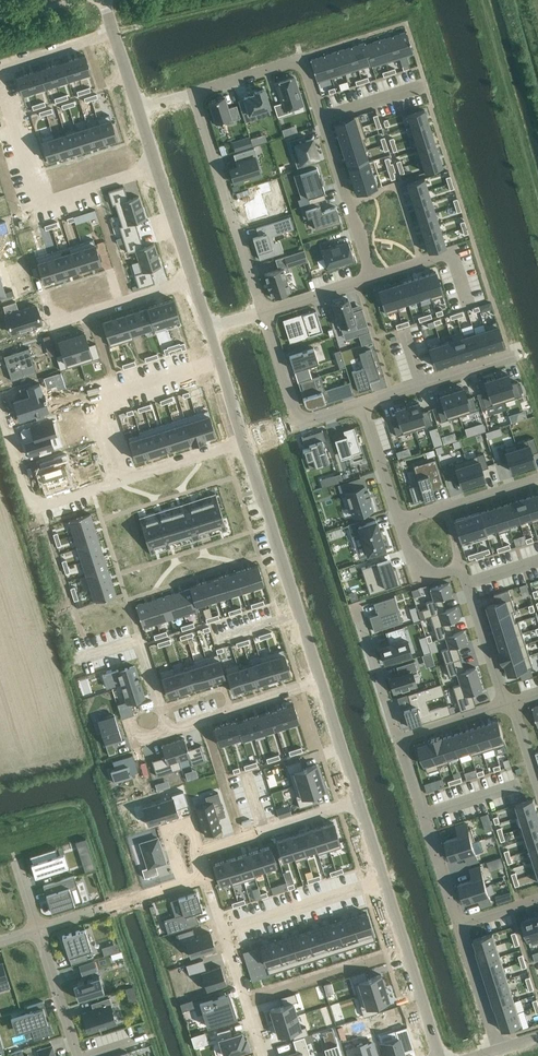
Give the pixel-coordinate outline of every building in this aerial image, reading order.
[(393,35),(392,35),(399,58),(413,53),(406,31),(393,35)] [(379,40),(386,62),(399,58),(392,35),(392,36),(379,40)] [(366,44),(365,44),(372,64),(371,64),(372,66),(373,66),(386,62),(379,40),(378,40),(366,44)] [(352,46),(351,46),(358,68),(371,64),(372,64),(365,44),(366,44),(365,42),(364,42),(352,46)] [(338,50),(338,51),(345,73),(358,68),(351,46),(351,47),(338,51),(338,50)] [(325,55),(324,55),(331,77),(345,73),(338,51),(337,51),(325,55)] [(85,55),(73,58),(79,76),(91,72),(85,55)] [(311,59),(310,59),(317,82),(318,81),(331,77),(324,55),(311,59)] [(73,58),(62,62),(68,79),(79,76),(73,58)] [(62,62),(51,65),(56,83),(68,79),(62,62)] [(51,65),(40,69),(45,86),(56,83),(51,65)] [(40,69),(28,73),(34,90),(45,86),(40,69)] [(28,73),(17,76),(22,94),(34,90),(28,73)] [(282,102),(274,105),(277,116),(291,111),(290,108),(303,104),(294,77),(275,83),(282,102)] [(347,81),(339,83),(341,90),(349,87),(347,81)] [(247,107),(241,109),(245,122),(257,118),(255,112),(270,107),(264,88),(254,91),(255,93),(244,97),(247,107)] [(218,98),(209,101),(216,125),(240,117),(236,105),(228,107),(224,96),(224,97),(219,99),(218,98)] [(424,109),(407,115),(410,126),(428,121),(424,109)] [(109,114),(97,118),(105,142),(117,138),(109,114)] [(359,114),(333,122),(334,123),(335,122),(338,134),(362,126),(359,114)] [(97,118),(86,121),(87,126),(88,126),(94,145),(105,142),(97,118)] [(428,121),(410,126),(414,138),(432,132),(428,121)] [(77,130),(76,130),(82,149),(94,145),(88,126),(87,126),(77,130)] [(362,126),(338,134),(342,145),(363,138),(364,138),(366,138),(362,126)] [(76,127),(64,131),(64,134),(65,133),(71,153),(82,149),(76,130),(77,130),(76,127)] [(53,132),(40,136),(48,160),(60,156),(54,137),(53,132)] [(432,132),(414,138),(418,149),(435,143),(432,132)] [(54,137),(60,156),(71,153),(65,133),(64,134),(54,137)] [(304,135),(288,140),(290,146),(296,144),(302,166),(315,162),(314,158),(318,157),(312,138),(306,140),(304,135)] [(257,136),(250,138),(252,145),(259,143),(257,136)] [(250,137),(243,139),(246,147),(252,145),(250,138),(250,137)] [(363,138),(342,145),(345,156),(364,150),(365,150),(367,150),(364,138),(363,138)] [(435,143),(418,149),(421,160),(439,154),(435,143)] [(237,165),(230,167),(232,176),(234,180),(234,182),(244,179),(248,178),(249,178),(256,176),(255,175),(252,166),(257,165),(255,157),(257,156),(254,147),(233,154),(234,156),(237,165)] [(364,150),(345,156),(349,167),(348,167),(368,161),(365,150),(364,150)] [(439,154),(421,160),(425,172),(442,166),(439,154)] [(368,161),(348,167),(348,168),(352,180),(378,172),(374,159),(368,161)] [(317,168),(300,173),(310,203),(325,198),(323,192),(324,191),(321,182),(323,182),(321,176),(320,177),(317,168)] [(378,172),(352,180),(356,193),(382,185),(378,172)] [(424,178),(407,183),(410,195),(428,190),(424,178)] [(254,198),(244,205),(249,221),(268,215),(261,194),(271,191),(268,181),(250,186),(254,198)] [(124,185),(108,191),(112,204),(119,202),(123,213),(142,207),(139,196),(128,199),(124,185)] [(428,190),(410,195),(414,206),(432,201),(428,190)] [(319,200),(300,206),(304,218),(311,215),(316,228),(340,221),(336,206),(322,211),(319,200)] [(432,201),(414,206),(418,218),(435,212),(432,201)] [(126,224),(119,226),(123,239),(139,234),(135,221),(146,218),(142,207),(123,213),(126,224)] [(435,212),(418,218),(421,229),(439,223),(435,212)] [(260,236),(253,238),(257,249),(259,257),(260,259),(273,255),(276,254),(272,242),(270,234),(292,227),(289,219),(290,218),(290,217),(256,227),(257,229),(258,229),(260,236)] [(9,232),(6,221),(0,223),(0,234),(9,232)] [(439,223),(421,229),(425,240),(442,234),(439,223)] [(139,234),(123,239),(127,252),(136,249),(139,260),(158,254),(154,243),(143,247),(139,234)] [(442,234),(425,240),(428,252),(446,246),(442,234)] [(16,253),(12,239),(7,241),(11,254),(16,253)] [(93,239),(81,243),(89,267),(100,263),(101,263),(93,239)] [(347,242),(322,249),(328,268),(351,261),(350,261),(353,260),(351,256),(352,256),(347,242)] [(81,243),(70,246),(78,270),(89,267),(81,243)] [(70,246),(59,250),(67,274),(78,270),(70,246)] [(59,250),(48,253),(55,277),(67,274),(59,250)] [(278,269),(264,273),(267,282),(269,289),(269,288),(272,297),(273,297),(274,298),(283,296),(282,294),(290,292),(284,273),(290,271),(288,266),(307,260),(304,250),(275,259),(278,269)] [(48,253),(36,257),(44,281),(55,277),(48,253)] [(143,271),(134,273),(139,287),(155,282),(151,268),(161,265),(158,254),(139,260),(143,271)] [(436,271),(424,275),(431,297),(430,297),(431,300),(431,299),(443,296),(436,271)] [(424,275),(413,279),(420,300),(430,297),(431,297),(424,275)] [(1,301),(15,297),(12,289),(4,292),(0,278),(0,297),(1,301)] [(413,279),(402,282),(408,304),(420,300),(413,279)] [(402,282),(390,286),(397,308),(398,307),(408,304),(402,282)] [(390,286),(379,290),(386,314),(398,310),(398,307),(397,308),(390,286)] [(348,298),(333,303),(338,318),(337,318),(336,318),(338,326),(340,325),(342,333),(345,332),(356,328),(367,325),(362,308),(352,311),(348,298)] [(173,299),(160,303),(168,328),(181,324),(173,299)] [(16,301),(3,305),(12,333),(41,323),(35,305),(19,310),(16,301)] [(148,306),(147,306),(147,307),(148,307),(155,329),(154,329),(155,332),(168,328),(160,303),(148,307),(148,306)] [(147,307),(137,311),(143,330),(142,330),(143,333),(154,329),(155,329),(148,307),(147,307)] [(293,327),(290,328),(291,332),(294,340),(309,335),(322,331),(316,310),(290,318),(293,327)] [(137,311),(125,314),(131,334),(132,333),(142,330),(143,330),(137,311)] [(125,314),(114,318),(122,342),(133,338),(132,333),(131,334),(125,314)] [(103,320),(102,321),(110,346),(122,342),(114,318),(103,321),(103,320)] [(496,321),(484,325),(485,330),(486,329),(492,349),(504,345),(496,321)] [(475,333),(481,352),(492,349),(486,329),(485,330),(475,333)] [(463,334),(470,356),(481,352),(475,333),(474,330),(463,334)] [(370,331),(358,335),(361,345),(373,341),(370,331)] [(462,331),(450,335),(452,340),(458,359),(470,356),(463,334),(462,331)] [(84,332),(71,336),(80,363),(100,357),(95,343),(89,345),(84,332)] [(46,347),(53,345),(49,334),(43,337),(46,347)] [(63,353),(56,355),(60,370),(80,363),(71,336),(58,340),(63,353)] [(452,340),(441,344),(447,363),(458,359),(452,340)] [(441,344),(429,347),(435,367),(447,363),(441,344)] [(28,347),(4,355),(12,379),(36,372),(28,347)] [(295,353),(290,355),(293,367),(294,370),(308,365),(318,362),(317,361),(314,349),(313,347),(307,349),(306,349),(306,348),(302,350),(302,351),(295,353)] [(363,367),(352,371),(358,391),(371,387),(369,381),(380,378),(371,349),(359,353),(361,359),(363,367)] [(343,357),(337,359),(340,368),(345,366),(343,357)] [(508,373),(496,377),(504,401),(522,395),(518,381),(511,383),(508,373)] [(320,375),(300,381),(302,386),(303,389),(301,390),(303,396),(302,396),(304,403),(305,403),(305,404),(306,405),(306,406),(307,406),(308,407),(309,407),(310,407),(311,407),(312,407),(313,407),(326,403),(325,402),(342,397),(338,385),(322,390),(321,388),(316,389),(313,378),(319,376),(320,376),(320,375)] [(488,391),(481,393),(486,407),(504,401),(496,377),(484,381),(488,391)] [(24,397),(13,400),(17,412),(15,413),(17,421),(31,416),(30,415),(48,409),(40,382),(27,386),(28,389),(23,391),(24,397)] [(463,387),(451,391),(459,415),(477,410),(473,396),(466,397),(463,387)] [(443,405),(436,407),(441,421),(459,415),(451,391),(440,395),(443,405)] [(418,402),(407,405),(414,430),(433,424),(428,410),(422,412),(418,402)] [(398,419),(392,421),(396,435),(414,430),(407,405),(395,409),(398,419)] [(207,410),(196,414),(203,438),(204,438),(215,434),(207,410)] [(515,413),(508,415),(511,423),(518,421),(515,413)] [(196,414),(185,417),(192,441),(192,442),(192,443),(205,439),(204,438),(203,438),(196,414)] [(185,417),(173,421),(181,445),(192,442),(192,441),(185,417)] [(35,439),(25,442),(27,447),(26,447),(27,448),(27,449),(30,456),(39,453),(40,455),(51,451),(50,449),(53,448),(49,436),(56,434),(53,423),(55,422),(52,422),(52,420),(31,427),(35,439)] [(173,421),(162,424),(170,448),(181,445),(173,421)] [(483,422),(477,424),(479,432),(486,430),(483,422)] [(162,424),(151,428),(159,452),(170,448),(162,424)] [(345,435),(334,438),(338,450),(339,452),(350,449),(351,454),(359,451),(359,452),(361,451),(353,427),(343,430),(345,435)] [(151,428),(139,432),(140,434),(147,456),(159,452),(151,428)] [(492,429),(485,431),(487,437),(494,435),(492,429)] [(311,447),(303,450),(304,450),(305,454),(307,460),(313,458),(315,467),(329,462),(322,440),(325,440),(322,430),(321,431),(322,431),(314,433),(317,441),(315,442),(309,444),(310,444),(311,447)] [(140,434),(129,438),(129,440),(136,459),(147,456),(140,434)] [(517,448),(523,467),(535,463),(532,453),(537,451),(534,437),(527,439),(528,444),(517,448)] [(516,443),(497,449),(502,463),(508,461),(511,471),(523,467),(517,448),(516,443)] [(433,449),(425,451),(427,457),(435,454),(433,449)] [(484,453),(465,459),(473,483),(485,479),(482,469),(488,467),(484,453)] [(67,454),(38,463),(47,491),(63,486),(61,481),(68,479),(65,469),(72,467),(67,454)] [(420,485),(409,489),(410,491),(414,503),(424,499),(424,501),(435,497),(433,490),(444,486),(435,459),(426,461),(426,463),(421,465),(423,472),(416,474),(420,485)] [(465,459),(447,464),(452,479),(458,477),(461,487),(473,483),(465,459)] [(340,473),(335,475),(338,483),(343,481),(342,479),(341,474),(340,473)] [(354,480),(339,485),(341,493),(345,491),(353,516),(373,509),(369,499),(371,498),(370,498),(369,498),(368,495),(369,495),(369,494),(368,495),(368,493),(369,493),(369,492),(367,493),(366,490),(368,489),(366,489),(365,485),(356,488),(354,480)] [(212,501),(202,504),(205,516),(221,511),(215,493),(210,495),(212,501)] [(525,498),(531,517),(530,517),(532,522),(537,520),(537,501),(536,494),(525,498)] [(525,498),(513,501),(519,521),(530,517),(531,517),(525,498)] [(189,501),(185,503),(191,521),(205,516),(202,504),(191,508),(189,501)] [(513,501),(502,505),(508,524),(509,524),(519,521),(513,501)] [(183,510),(172,514),(176,526),(191,521),(185,503),(181,504),(183,510)] [(502,505),(491,509),(498,530),(497,530),(498,533),(510,529),(509,524),(508,524),(502,505)] [(480,512),(487,534),(497,530),(498,530),(491,509),(480,512)] [(159,511),(155,512),(157,519),(161,531),(176,526),(172,514),(161,517),(159,511)] [(221,511),(205,516),(209,529),(220,525),(222,532),(227,530),(221,511)] [(479,512),(467,516),(475,541),(488,537),(487,534),(480,512),(480,511),(479,511),(479,512)] [(91,513),(68,520),(69,521),(73,534),(95,527),(91,514),(91,513)] [(144,516),(139,517),(145,536),(161,531),(157,519),(146,522),(144,516)] [(205,516),(191,521),(197,540),(201,539),(199,532),(209,529),(205,516)] [(467,516),(454,520),(462,545),(475,541),(467,516)] [(363,520),(348,524),(352,537),(361,534),(367,554),(385,549),(376,520),(364,524),(363,520)] [(191,521),(176,526),(180,538),(190,535),(192,541),(197,540),(191,521)] [(176,526),(161,531),(164,543),(166,549),(171,548),(169,542),(180,538),(176,526)] [(95,527),(73,534),(77,548),(99,541),(99,540),(95,527)] [(161,531),(145,536),(151,554),(156,553),(154,546),(164,543),(161,531)] [(99,541),(77,548),(82,561),(103,554),(99,541)] [(488,548),(478,551),(480,558),(484,556),(484,554),(490,552),(488,548)] [(103,554),(82,561),(86,575),(108,568),(108,567),(108,568),(103,554)] [(377,563),(361,567),(362,569),(363,568),(368,582),(373,580),(376,590),(376,592),(401,584),(396,567),(393,568),(390,558),(377,562),(377,563)] [(258,564),(246,568),(252,587),(264,583),(258,564)] [(108,568),(86,575),(90,588),(112,581),(108,568)] [(246,568),(235,572),(241,591),(252,587),(246,568)] [(235,572),(224,575),(230,594),(241,591),(235,572)] [(224,575),(213,579),(219,598),(230,594),(224,575)] [(213,579),(201,582),(208,601),(219,598),(213,579)] [(112,581),(90,588),(94,602),(117,595),(116,595),(112,581)] [(201,582),(190,586),(190,588),(191,588),(196,605),(208,601),(201,582)] [(427,607),(418,610),(419,614),(420,618),(420,619),(430,616),(430,615),(445,610),(445,609),(442,598),(452,594),(449,582),(430,588),(433,599),(426,602),(427,607)] [(190,588),(177,592),(184,614),(198,610),(196,605),(191,588),(190,588)] [(497,602),(487,606),(491,617),(513,611),(515,610),(511,598),(509,589),(494,594),(497,602)] [(177,592),(164,596),(171,618),(184,614),(177,592)] [(164,596),(150,601),(157,623),(171,618),(164,596)] [(378,613),(369,616),(373,627),(372,627),(373,628),(374,631),(403,622),(394,596),(373,602),(375,609),(375,610),(375,611),(377,610),(378,613)] [(136,605),(143,627),(157,623),(150,601),(136,605)] [(445,610),(430,615),(430,616),(437,638),(437,639),(438,639),(445,637),(445,636),(453,634),(453,633),(449,621),(460,618),(456,606),(445,609),(445,610)] [(513,611),(491,617),(494,629),(516,622),(516,621),(513,611)] [(516,622),(494,629),(498,640),(522,632),(518,620),(516,621),(516,622)] [(391,643),(379,647),(384,662),(411,653),(403,626),(387,631),(391,643)] [(448,647),(441,650),(445,663),(461,658),(457,645),(468,642),(464,630),(453,633),(453,634),(445,636),(445,637),(448,647)] [(522,632),(498,640),(501,651),(502,651),(526,643),(522,632)] [(501,651),(500,651),(503,663),(505,663),(505,662),(529,655),(526,643),(502,651),(501,651)] [(283,649),(271,653),(278,677),(290,673),(283,649)] [(424,654),(422,655),(423,660),(432,657),(431,652),(424,654)] [(271,653),(259,656),(260,661),(261,661),(267,680),(278,677),(271,653)] [(217,654),(206,657),(213,681),(225,678),(217,654)] [(529,655),(505,662),(505,663),(509,674),(520,670),(522,679),(533,676),(530,667),(533,666),(529,655)] [(206,657),(194,661),(195,664),(195,663),(202,685),(213,681),(206,657)] [(461,658),(445,663),(449,676),(457,674),(460,684),(479,678),(475,667),(465,670),(461,658)] [(260,661),(250,665),(256,684),(267,680),(261,661),(260,661)] [(402,673),(389,678),(394,692),(416,685),(412,671),(417,670),(414,661),(400,665),(402,673)] [(195,664),(183,667),(184,670),(185,669),(191,689),(202,685),(195,663),(195,664)] [(237,663),(225,667),(233,691),(245,688),(239,668),(237,663)] [(133,664),(100,674),(105,687),(120,682),(126,701),(143,695),(133,664)] [(239,668),(245,688),(256,684),(250,665),(239,668)] [(172,668),(160,672),(168,696),(180,692),(174,673),(172,668)] [(174,673),(180,692),(191,689),(185,669),(184,670),(174,673)] [(89,675),(76,679),(83,698),(95,694),(89,675)] [(460,684),(452,686),(453,687),(460,711),(476,706),(472,693),(483,690),(479,678),(460,684)] [(411,706),(403,709),(408,726),(450,713),(448,707),(447,704),(429,709),(426,700),(444,694),(441,683),(407,693),(411,706)] [(129,701),(117,705),(122,718),(133,714),(129,701)] [(294,703),(282,707),(288,725),(299,721),(294,703)] [(282,707),(271,711),(277,728),(288,725),(282,707)] [(271,711),(260,714),(265,732),(277,728),(271,711)] [(115,714),(98,719),(109,755),(117,753),(114,742),(123,739),(115,714)] [(260,714),(249,718),(254,735),(265,732),(260,714)] [(249,718),(237,721),(242,737),(241,737),(242,739),(254,735),(249,718)] [(237,719),(225,723),(231,741),(241,737),(242,737),(237,721),(237,719)] [(498,720),(486,724),(494,748),(506,744),(498,720)] [(225,723),(213,727),(219,744),(231,741),(225,723)] [(486,724),(475,727),(483,751),(494,748),(486,724)] [(475,727),(464,731),(470,750),(471,755),(483,751),(475,727)] [(464,731),(453,734),(459,753),(470,750),(464,731)] [(442,738),(448,757),(459,753),(453,734),(442,738)] [(442,736),(429,740),(430,742),(430,741),(438,766),(439,765),(450,762),(448,757),(442,738),(442,736)] [(184,738),(173,741),(179,760),(187,758),(189,757),(192,765),(206,760),(201,745),(188,749),(184,738)] [(165,756),(152,760),(157,776),(181,768),(179,760),(173,741),(161,745),(165,756)] [(430,742),(419,745),(427,772),(439,768),(439,765),(438,766),(430,741),(430,742)] [(132,754),(113,761),(115,768),(111,770),(115,782),(132,777),(130,771),(137,769),(132,754)] [(300,760),(286,764),(293,786),(320,777),(316,764),(303,768),(300,760)] [(476,769),(468,772),(470,778),(478,776),(477,771),(476,769)] [(320,777),(293,786),(300,807),(314,803),(311,794),(324,790),(320,777)] [(151,779),(132,785),(136,798),(155,791),(151,779)] [(172,797),(143,807),(148,824),(179,814),(177,808),(188,805),(183,791),(171,794),(172,797)] [(207,803),(196,806),(205,834),(222,829),(219,817),(220,816),(219,814),(224,813),(218,792),(205,796),(207,803)] [(533,798),(516,804),(519,815),(537,810),(533,798)] [(519,815),(523,827),(537,822),(537,813),(537,810),(519,815)] [(333,822),(322,826),(329,850),(341,846),(333,822)] [(523,827),(527,838),(537,834),(537,822),(523,827)] [(459,835),(445,840),(448,849),(472,842),(475,841),(471,828),(468,829),(466,823),(456,826),(459,835)] [(322,826),(311,829),(317,849),(316,849),(318,854),(329,850),(322,826)] [(311,829),(299,833),(305,852),(306,852),(316,849),(317,849),(311,829)] [(299,833),(288,837),(294,856),(295,861),(307,857),(306,852),(305,852),(299,833)] [(527,838),(530,849),(537,847),(537,834),(527,838)] [(158,837),(141,843),(148,866),(142,868),(145,877),(158,873),(156,865),(166,862),(158,837)] [(288,837),(276,840),(282,859),(294,856),(288,837)] [(472,842),(448,849),(451,859),(465,854),(468,864),(478,860),(476,853),(483,851),(480,840),(475,841),(472,842)] [(270,846),(259,849),(265,869),(265,868),(277,865),(270,846)] [(56,847),(30,856),(32,863),(35,871),(36,876),(37,879),(42,877),(63,870),(62,868),(68,866),(64,853),(58,855),(56,847)] [(89,848),(79,851),(86,872),(95,869),(89,848)] [(259,849),(247,853),(254,875),(255,874),(266,871),(265,869),(259,849)] [(247,853),(236,857),(244,881),(255,877),(254,875),(247,853)] [(501,856),(487,861),(490,871),(504,866),(501,856)] [(236,857),(225,860),(231,879),(233,884),(244,881),(236,857)] [(225,860),(213,864),(219,883),(231,879),(225,860)] [(473,879),(459,883),(462,892),(486,885),(480,866),(470,869),(473,879)] [(74,875),(43,885),(44,886),(46,886),(50,899),(48,899),(52,912),(56,910),(83,902),(74,875)] [(486,885),(462,892),(465,902),(479,897),(482,907),(492,904),(486,885)] [(510,891),(495,896),(497,903),(512,898),(510,891)] [(165,919),(163,919),(168,933),(199,923),(198,922),(197,922),(194,911),(198,910),(202,908),(199,899),(197,893),(197,892),(178,898),(183,914),(165,920),(165,919)] [(367,912),(351,917),(360,945),(376,940),(367,912)] [(522,920),(530,945),(537,943),(537,928),(534,916),(522,920)] [(351,917),(336,922),(345,950),(360,945),(351,917)] [(336,922),(321,927),(330,954),(345,950),(336,922)] [(321,927),(306,932),(315,959),(330,954),(321,927)] [(85,928),(62,935),(65,943),(71,963),(88,958),(88,957),(86,950),(87,950),(91,949),(85,928)] [(193,931),(179,935),(183,948),(189,946),(192,958),(217,950),(212,934),(196,939),(193,931)] [(306,932),(291,937),(299,964),(315,959),(306,932)] [(493,933),(473,939),(477,950),(496,944),(493,933)] [(291,937),(276,941),(284,969),(299,964),(291,937)] [(276,941),(260,946),(269,974),(284,969),(276,941)] [(496,944),(477,950),(481,962),(500,956),(496,944)] [(269,976),(260,947),(254,949),(263,978),(269,976)] [(259,979),(249,950),(243,953),(252,981),(259,979)] [(500,956),(481,962),(484,973),(504,967),(500,956)] [(94,959),(79,964),(82,974),(97,969),(94,959)] [(202,959),(186,964),(189,974),(201,970),(207,989),(226,983),(220,967),(206,971),(202,959)] [(10,987),(9,985),(2,962),(0,963),(0,990),(10,987)] [(504,967),(484,973),(488,984),(507,978),(504,967)] [(365,970),(351,975),(357,996),(385,987),(381,974),(367,978),(365,970)] [(77,982),(73,983),(78,998),(104,990),(99,975),(77,982)] [(507,978),(488,984),(492,996),(511,990),(507,978)] [(385,987),(357,996),(364,1016),(378,1012),(375,1004),(389,1000),(385,987)] [(228,990),(192,1001),(196,1014),(203,1012),(207,1026),(236,1017),(228,990)] [(511,990),(492,996),(495,1007),(494,1007),(514,1001),(511,990)] [(283,1005),(270,1009),(274,1022),(297,1015),(293,1002),(298,1000),(295,992),(281,997),(283,1005)] [(94,1009),(82,1013),(88,1032),(104,1027),(116,1023),(110,1005),(111,1004),(109,997),(97,1002),(98,1007),(99,1008),(94,1009)] [(191,1002),(190,1000),(180,1003),(182,1010),(194,1007),(192,1001),(191,1002)] [(514,1001),(494,1007),(495,1007),(499,1018),(518,1012),(514,1001)] [(29,1012),(16,1016),(20,1029),(24,1028),(30,1026),(32,1025),(37,1038),(51,1033),(51,1032),(48,1026),(49,1025),(45,1015),(45,1013),(42,1014),(40,1009),(39,1003),(38,1003),(31,1005),(27,1006),(28,1010),(29,1012)] [(518,1012),(499,1018),(502,1030),(506,1029),(507,1031),(513,1029),(512,1027),(522,1024),(518,1012)] [(297,1015),(274,1022),(278,1035),(292,1031),(294,1039),(295,1038),(304,1035),(308,1034),(306,1026),(301,1028),(297,1015)] [(366,1019),(344,1026),(347,1038),(370,1031),(366,1019)] [(382,1044),(385,1055),(403,1055),(402,1053),(414,1049),(407,1027),(396,1030),(398,1038),(382,1044)] [(215,1032),(217,1038),(215,1038),(221,1055),(226,1055),(248,1049),(245,1037),(242,1038),(239,1031),(229,1034),(227,1028),(215,1032)] [(191,1036),(194,1047),(208,1042),(204,1032),(191,1036)] [(338,1043),(334,1033),(323,1037),(326,1047),(324,1047),(327,1055),(342,1055),(338,1043)] [(313,1034),(306,1036),(308,1043),(315,1041),(313,1034)] [(288,1055),(311,1055),(304,1035),(295,1038),(300,1052),(288,1055)] [(348,1050),(350,1055),(376,1055),(371,1042),(365,1044),(364,1042),(354,1046),(354,1048),(348,1050)] [(38,1050),(40,1055),(55,1055),(52,1045),(38,1050)]
